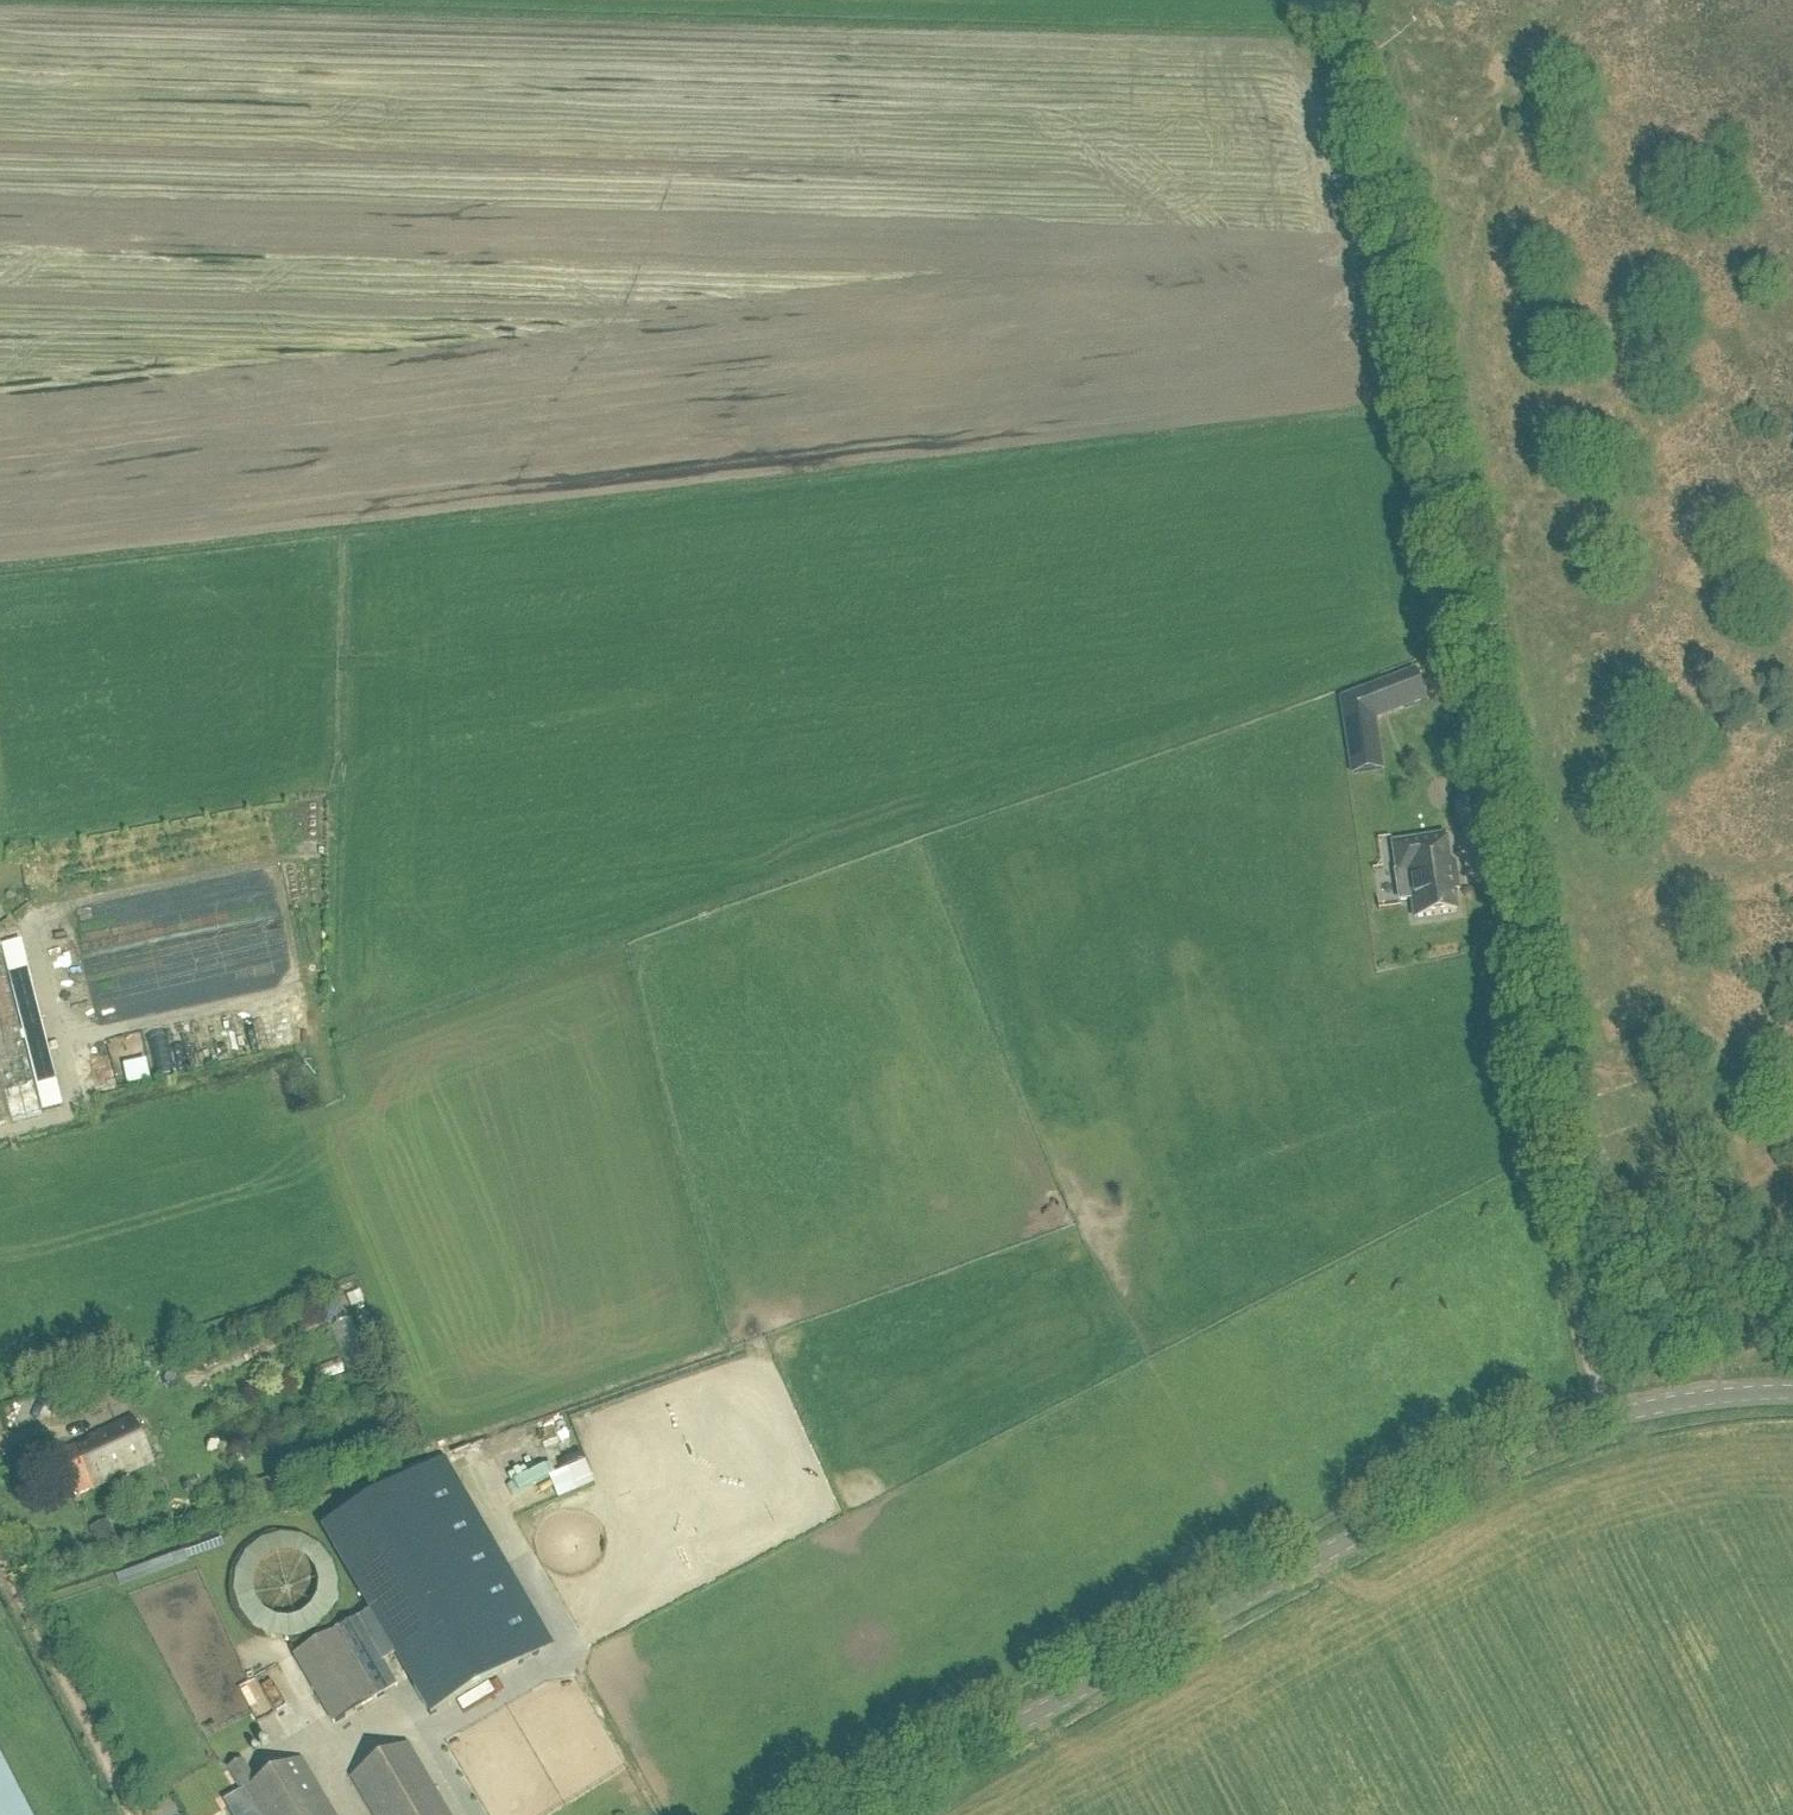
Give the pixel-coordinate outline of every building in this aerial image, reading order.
[(1377,722),(1427,702),(1414,670),(1364,690),(1377,722)] [(1452,802),(1456,830),(1473,828),(1464,768),(1452,770),(1457,802),(1452,802)] [(1416,897),(1412,898),(1415,921),(1457,915),(1453,884),(1459,883),(1456,865),(1452,866),(1447,839),(1395,847),(1399,877),(1413,875),(1416,897)] [(41,1117),(0,952),(0,1127),(41,1117)] [(74,1081),(69,1064),(51,1068),(55,1086),(74,1081)] [(59,1138),(87,1130),(85,1122),(56,1129),(59,1138)] [(149,1389),(174,1381),(168,1364),(143,1373),(149,1389)] [(84,1395),(90,1413),(129,1400),(123,1381),(84,1395)] [(80,1454),(78,1449),(59,1458),(78,1499),(154,1463),(134,1421),(91,1442),(94,1447),(80,1454)] [(447,1460),(323,1532),(372,1616),(294,1661),(335,1727),(399,1689),(386,1665),(396,1659),(431,1719),(555,1647),(447,1460)] [(513,1502),(489,1513),(515,1569),(539,1558),(513,1502)] [(411,1746),(352,1781),(371,1814),(451,1814),(411,1746)] [(0,1762),(0,1814),(27,1814),(0,1762)] [(256,1814),(334,1814),(303,1762),(259,1788),(245,1763),(231,1772),(256,1814)]
